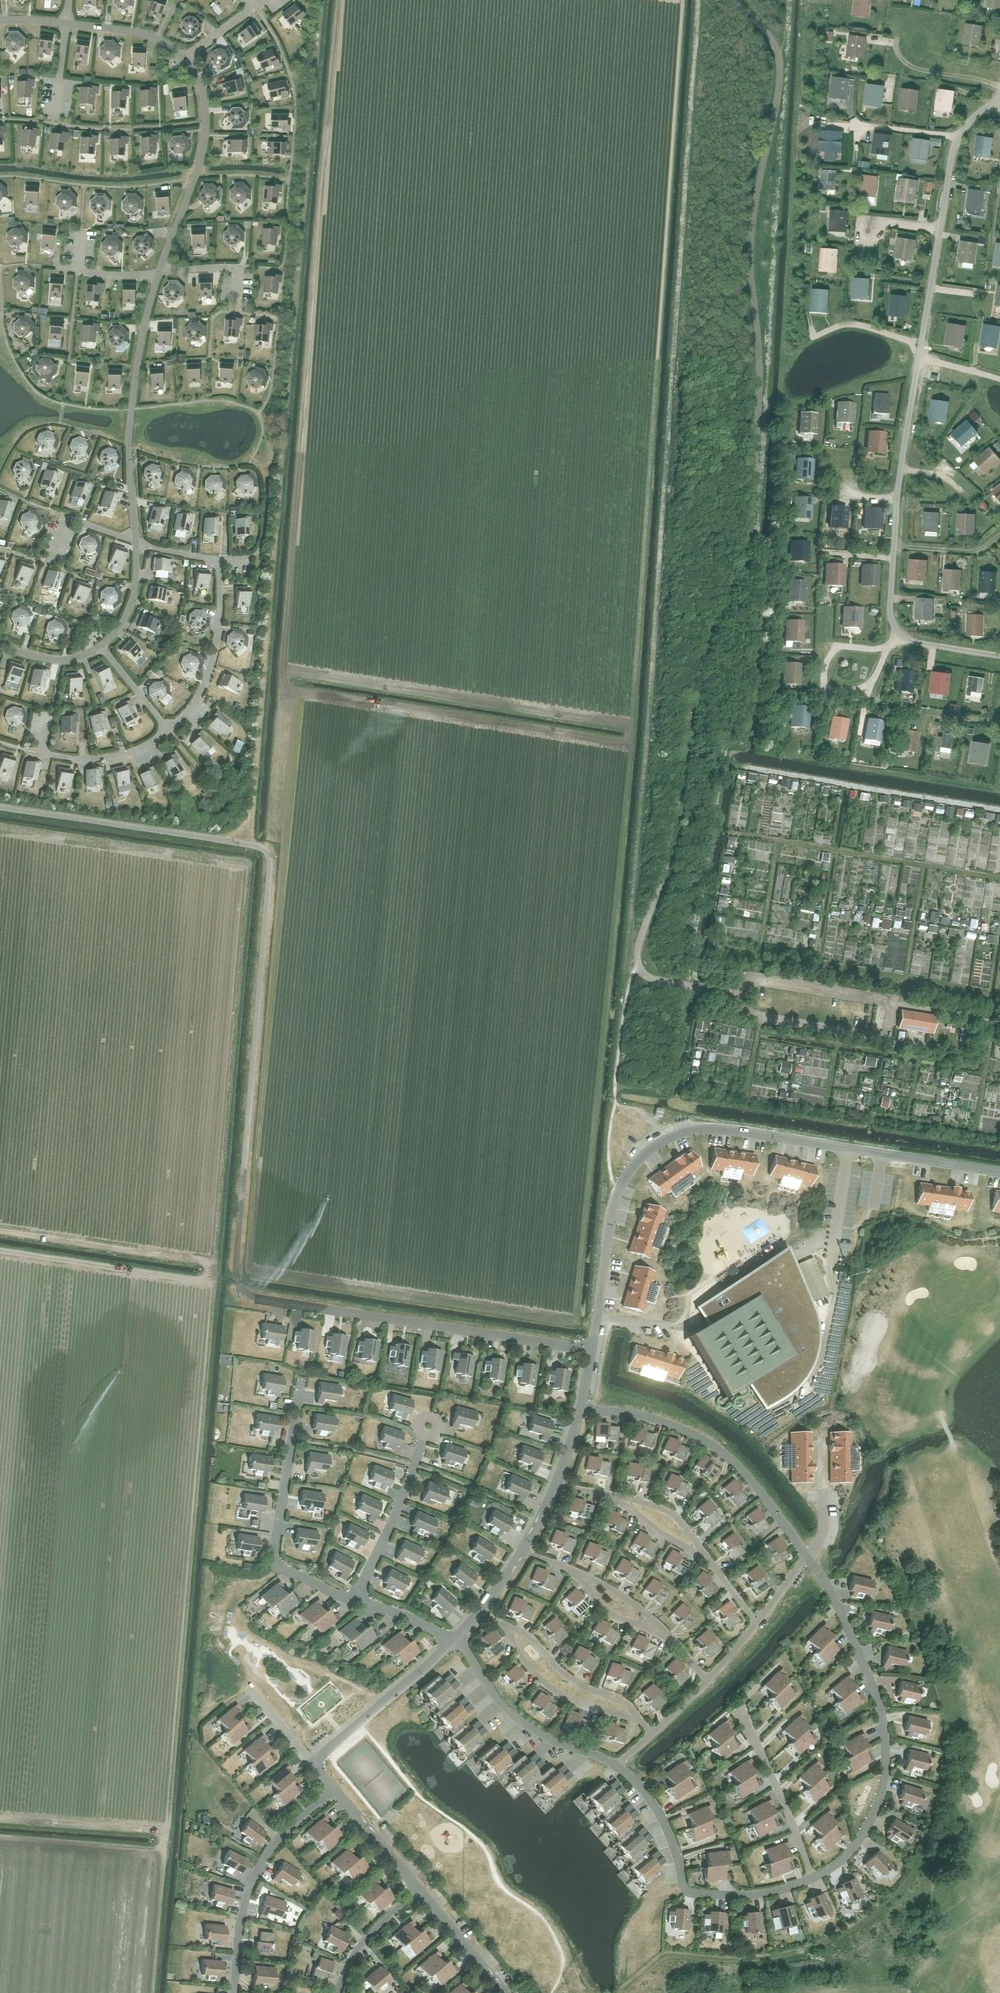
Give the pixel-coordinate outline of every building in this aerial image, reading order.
[(114,3),(118,9),(120,9),(120,10),(122,10),(122,9),(124,10),(129,6),(132,8),(133,8),(135,0),(114,0),(114,3)] [(167,1),(164,0),(153,0),(152,2),(153,2),(149,14),(154,16),(153,17),(155,17),(161,18),(167,1)] [(234,0),(216,0),(214,2),(217,6),(218,7),(219,7),(223,11),(234,0)] [(856,0),(855,0),(853,15),(858,15),(859,11),(869,12),(871,0),(856,0)] [(985,7),(990,8),(991,3),(999,5),(999,0),(987,0),(985,7)] [(301,14),(299,11),(294,5),(282,15),(285,18),(284,19),(286,21),(287,21),(290,25),(299,18),(301,21),(307,17),(303,12),(301,14)] [(198,24),(194,18),(188,17),(183,21),(182,28),(183,30),(182,31),(183,32),(184,31),(186,33),(192,34),(193,38),(201,32),(202,24),(198,24)] [(246,44),(261,33),(254,22),(249,25),(250,26),(239,34),(241,38),(242,39),(246,44)] [(971,26),(967,25),(966,29),(965,29),(963,44),(968,45),(969,40),(979,42),(982,27),(971,26)] [(26,48),(25,38),(18,31),(8,32),(10,36),(5,41),(5,47),(10,52),(13,52),(13,53),(15,53),(15,52),(17,51),(21,46),(25,48),(26,48)] [(51,55),(53,36),(40,35),(39,40),(40,40),(38,53),(43,54),(45,55),(45,54),(51,55)] [(855,37),(855,38),(850,37),(850,41),(849,41),(847,56),(852,57),(853,52),(863,53),(865,39),(855,37)] [(87,60),(90,42),(76,40),(76,45),(77,45),(75,58),(79,59),(79,60),(81,60),(81,59),(87,60)] [(120,48),(114,41),(104,41),(105,45),(100,49),(100,56),(104,61),(107,61),(107,62),(109,62),(109,61),(111,61),(116,56),(119,58),(120,58),(120,48)] [(145,67),(146,48),(132,48),(132,53),(133,53),(132,66),(137,66),(137,67),(139,67),(145,67)] [(229,66),(232,57),(227,48),(224,51),(218,49),(212,53),(210,59),(212,61),(211,62),(212,63),(213,63),(214,65),(220,67),(220,70),(221,71),(229,66)] [(275,61),(274,57),(271,51),(257,57),(259,61),(258,61),(259,64),(260,63),(262,69),(273,64),(274,67),(280,65),(278,60),(275,61)] [(225,95),(243,91),(240,78),(235,79),(235,80),(222,84),(224,88),(223,88),(223,90),(224,90),(225,95)] [(845,99),(848,80),(837,79),(833,79),(832,83),(830,98),(845,99)] [(34,87),(34,80),(28,80),(28,82),(18,82),(17,98),(21,98),(24,98),(30,98),(31,86),(34,87)] [(285,92),(284,88),(283,82),(268,85),(268,89),(268,92),(269,92),(270,97),(281,95),(282,98),(289,97),(288,91),(285,92)] [(881,102),(883,87),(867,85),(865,105),(870,105),(871,101),(881,102)] [(98,94),(98,87),(93,86),(92,89),(82,88),(80,103),(84,104),(87,105),(87,104),(93,105),(94,93),(98,94)] [(154,95),(157,95),(157,88),(151,88),(151,91),(140,91),(141,107),(145,107),(148,107),(148,106),(154,106),(154,95)] [(128,97),(128,90),(123,90),(123,92),(112,92),(112,108),(116,108),(116,109),(119,109),(119,108),(125,108),(125,96),(128,97)] [(907,90),(907,91),(903,90),(902,94),(900,109),(905,110),(905,105),(916,106),(918,92),(907,90)] [(181,111),(187,110),(184,91),(171,94),(172,99),(173,98),(175,112),(180,111),(180,112),(181,111)] [(943,91),(943,92),(938,91),(938,95),(937,95),(935,110),(951,112),(953,92),(943,91)] [(244,120),(244,113),(239,109),(233,109),(228,114),(228,116),(227,116),(227,118),(228,118),(228,121),(233,125),(232,128),(232,129),(242,129),(247,122),(244,120)] [(287,125),(287,122),(287,115),(271,115),(271,119),(271,122),(271,128),(283,128),(283,131),(289,131),(289,125),(287,125)] [(39,136),(39,129),(34,129),(33,131),(23,130),(21,146),(25,146),(25,147),(28,147),(28,146),(34,147),(35,136),(39,136)] [(68,140),(69,133),(63,132),(63,135),(52,134),(50,149),(54,150),(57,151),(57,150),(63,151),(64,139),(68,140)] [(837,152),(838,133),(828,132),(828,133),(823,133),(823,137),(822,137),(822,152),(837,152)] [(190,150),(190,140),(182,133),(182,134),(181,137),(174,138),(170,142),(170,149),(171,151),(172,153),(173,152),(175,153),(181,153),(183,157),(182,157),(183,157),(190,150)] [(888,150),(890,136),(874,134),(872,153),(877,154),(878,149),(888,150)] [(155,142),(158,142),(158,135),(152,135),(152,138),(141,139),(142,154),(146,154),(149,154),(155,153),(155,142)] [(98,143),(98,136),(92,136),(92,139),(81,138),(81,153),(85,154),(88,154),(94,154),(94,143),(98,143)] [(127,144),(127,137),(122,137),(122,140),(111,140),(111,155),(115,155),(115,156),(118,156),(118,155),(124,155),(124,144),(127,144)] [(982,137),(982,138),(977,137),(977,141),(976,141),(974,156),(989,158),(992,139),(982,137)] [(919,140),(914,139),(914,144),(913,144),(911,158),(926,160),(929,141),(919,140)] [(247,153),(247,140),(241,140),(241,141),(228,140),(228,145),(227,145),(227,147),(228,147),(228,153),(247,153)] [(286,155),(287,142),(281,142),(281,143),(268,142),(268,147),(267,147),(267,149),(268,149),(268,154),(286,155)] [(836,186),(837,171),(826,171),(822,171),(821,175),(820,190),(825,190),(825,185),(836,186)] [(867,176),(863,176),(862,180),(860,195),(865,195),(865,196),(875,198),(878,177),(867,176)] [(916,183),(905,181),(900,181),(898,200),(913,202),(916,183)] [(250,190),(243,183),(234,183),(234,184),(235,187),(230,192),(231,199),(235,203),(238,203),(238,204),(240,204),(240,203),(242,203),(246,198),(250,200),(251,200),(250,190)] [(220,191),(213,184),(203,184),(203,185),(204,188),(200,193),(200,199),(204,204),(207,204),(207,205),(209,205),(209,204),(211,204),(216,199),(219,201),(220,201),(220,191)] [(281,192),(281,185),(276,185),(275,187),(265,187),(264,202),(268,202),(268,203),(271,203),(276,203),(277,192),(281,192)] [(37,205),(38,187),(25,186),(25,191),(26,191),(25,205),(30,205),(29,205),(31,206),(31,205),(37,205)] [(77,198),(70,191),(60,190),(61,190),(62,194),(57,198),(56,205),(61,210),(63,210),(63,211),(65,212),(65,210),(67,210),(72,206),(75,208),(76,208),(77,198)] [(974,191),(969,190),(969,195),(968,194),(966,209),(981,211),(984,192),(974,191)] [(163,211),(169,210),(168,192),(155,193),(155,198),(156,198),(157,211),(162,211),(162,212),(163,211)] [(111,202),(104,194),(94,193),(94,194),(95,194),(96,198),(91,202),(90,209),(95,214),(97,214),(97,215),(99,215),(99,214),(101,214),(106,209),(110,211),(111,202)] [(143,210),(142,201),(135,194),(125,194),(125,195),(126,195),(127,198),(122,203),(123,209),(128,214),(130,214),(130,215),(132,215),(132,214),(134,214),(139,209),(142,210),(142,211),(143,210)] [(846,225),(847,212),(831,211),(830,231),(835,231),(835,226),(846,227),(846,226),(847,226),(847,225),(846,225)] [(244,233),(237,225),(227,225),(228,225),(229,229),(224,234),(224,240),(228,245),(230,245),(230,246),(232,246),(232,245),(235,245),(240,241),(243,242),(243,243),(244,233)] [(27,244),(28,234),(22,227),(19,230),(13,230),(8,234),(7,241),(11,246),(14,246),(13,247),(16,247),(16,246),(18,246),(23,242),(26,244),(27,244)] [(279,234),(280,227),(274,227),(274,230),(263,229),(262,245),(266,245),(269,246),(269,245),(275,245),(276,234),(279,234)] [(53,249),(55,231),(42,229),(42,234),(43,234),(41,248),(46,248),(46,249),(47,249),(47,248),(53,249)] [(199,248),(204,248),(204,229),(191,230),(191,235),(192,235),(192,248),(197,248),(197,249),(199,249),(199,248)] [(153,240),(146,233),(136,233),(136,234),(137,234),(138,237),(133,242),(133,248),(138,253),(140,253),(140,254),(142,254),(142,253),(144,253),(149,248),(152,250),(153,250),(153,240)] [(122,243),(115,236),(105,235),(105,236),(106,236),(107,240),(102,244),(102,251),(106,256),(109,256),(108,257),(111,257),(111,256),(113,256),(118,251),(121,253),(122,253),(122,243)] [(911,260),(914,241),(898,238),(896,258),(911,260)] [(966,243),(961,243),(961,247),(960,247),(958,261),(973,264),(976,244),(966,243)] [(836,265),(837,251),(822,250),(821,260),(820,271),(825,271),(826,265),(836,265)] [(34,279),(27,271),(17,271),(17,272),(18,272),(19,275),(14,280),(14,286),(18,291),(21,291),(21,292),(23,292),(23,291),(25,291),(30,287),(33,288),(33,289),(34,289),(34,279)] [(281,282),(282,276),(276,275),(276,278),(265,277),(264,292),(268,293),(271,293),(277,293),(278,282),(281,282)] [(62,298),(63,279),(50,278),(49,283),(50,283),(49,297),(54,297),(54,298),(56,298),(56,297),(62,298)] [(206,296),(212,296),(211,278),(198,278),(198,283),(199,283),(199,297),(204,296),(204,297),(206,297),(206,296)] [(868,295),(869,280),(858,279),(858,280),(854,280),(853,284),(852,298),(857,299),(857,294),(868,295)] [(184,287),(177,280),(167,280),(167,281),(169,284),(164,289),(164,296),(169,301),(171,301),(171,302),(173,302),(173,300),(175,300),(180,296),(183,297),(184,297),(184,287)] [(103,291),(104,284),(98,284),(98,286),(87,285),(86,301),(90,301),(90,302),(93,302),(93,301),(99,302),(100,290),(103,291)] [(135,303),(135,285),(122,285),(122,290),(123,290),(122,303),(127,303),(127,304),(129,304),(129,303),(135,303)] [(827,306),(828,291),(812,290),(811,311),(816,311),(817,305),(827,306)] [(905,312),(907,297),(896,296),(896,297),(892,296),(891,301),(889,315),(894,316),(895,311),(905,312)] [(35,324),(28,316),(18,316),(18,317),(19,320),(15,325),(14,331),(19,336),(21,336),(21,337),(23,337),(23,336),(25,336),(30,332),(34,333),(34,334),(35,324)] [(242,326),(242,319),(236,319),(236,321),(226,321),(225,336),(229,336),(229,337),(232,337),(232,336),(237,337),(238,325),(242,326)] [(61,340),(63,322),(50,320),(49,326),(50,326),(49,339),(53,339),(53,340),(55,340),(61,340)] [(205,337),(205,327),(198,320),(188,320),(188,321),(190,325),(185,329),(185,336),(190,341),(192,341),(192,342),(195,342),(195,341),(197,340),(201,336),(205,337)] [(99,331),(99,324),(94,324),(93,326),(83,326),(81,341),(85,341),(85,342),(88,342),(94,342),(95,331),(99,331)] [(272,331),(273,324),(267,324),(267,326),(256,325),(255,341),(259,341),(259,342),(262,342),(262,341),(268,342),(269,330),(272,331)] [(128,333),(122,326),(112,325),(112,326),(113,329),(108,334),(108,341),(113,345),(115,346),(115,347),(117,347),(117,346),(119,346),(124,341),(127,343),(128,343),(128,333)] [(954,326),(949,325),(948,330),(948,329),(946,344),(961,346),(964,327),(954,326)] [(165,345),(170,345),(170,326),(157,326),(157,332),(158,332),(158,345),(163,345),(163,346),(165,346),(165,345)] [(989,326),(985,326),(984,330),(983,330),(981,344),(996,347),(999,328),(989,326)] [(53,365),(49,360),(43,359),(37,363),(37,365),(36,365),(36,367),(37,367),(37,369),(41,375),(39,378),(38,378),(48,380),(56,374),(58,364),(57,364),(53,365)] [(231,382),(233,364),(219,363),(219,368),(220,368),(219,382),(224,382),(225,383),(225,382),(231,382)] [(194,383),(200,382),(199,364),(186,364),(186,370),(187,370),(188,383),(193,383),(194,383)] [(87,386),(89,368),(76,366),(75,371),(76,371),(75,385),(79,385),(79,386),(81,386),(81,385),(87,386)] [(268,379),(264,370),(255,366),(254,367),(255,367),(255,371),(249,374),(247,380),(250,386),(252,387),(251,388),(253,388),(254,387),(256,388),(262,385),(264,387),(264,388),(265,388),(268,379)] [(158,387),(164,387),(162,368),(149,369),(149,374),(150,374),(152,388),(156,387),(156,388),(158,388),(158,387)] [(114,389),(120,388),(119,370),(105,371),(106,376),(107,376),(108,389),(112,389),(113,390),(114,390),(114,389)] [(887,414),(889,395),(873,393),(872,413),(887,414)] [(938,402),(937,402),(933,401),(932,406),(930,420),(935,421),(935,416),(946,417),(948,403),(938,402)] [(851,423),(853,404),(842,403),(842,404),(838,403),(837,408),(836,422),(851,423)] [(813,434),(815,414),(805,414),(800,414),(800,418),(799,418),(798,433),(813,434)] [(970,426),(967,422),(963,425),(952,434),(962,446),(977,433),(970,426)] [(55,433),(51,434),(45,432),(39,434),(36,440),(39,447),(41,447),(40,449),(42,449),(43,448),(45,449),(51,447),(53,449),(53,450),(54,450),(58,441),(55,433)] [(882,448),(883,434),(873,433),(868,433),(868,437),(866,452),(871,452),(872,448),(882,448)] [(88,439),(84,441),(78,438),(72,440),(69,447),(72,453),(74,454),(73,455),(75,456),(76,455),(78,456),(84,453),(86,456),(87,456),(91,447),(88,439)] [(117,449),(113,451),(107,449),(101,452),(99,458),(102,464),(104,465),(103,466),(105,467),(106,465),(108,466),(114,463),(116,466),(117,466),(120,457),(117,449)] [(993,452),(992,453),(989,449),(986,452),(975,461),(985,473),(999,460),(993,452)] [(34,470),(30,461),(21,457),(21,458),(21,462),(15,464),(12,470),(15,476),(17,477),(16,478),(18,479),(19,478),(21,479),(27,476),(29,479),(30,480),(34,470)] [(811,475),(812,460),(796,459),(795,479),(800,479),(800,474),(811,475)] [(161,482),(164,472),(160,465),(156,467),(150,465),(144,468),(142,475),(146,481),(148,481),(148,482),(150,483),(150,482),(152,482),(158,479),(161,481),(161,482)] [(195,478),(190,470),(180,468),(180,469),(181,473),(175,476),(174,483),(178,488),(180,489),(180,490),(182,490),(182,489),(184,490),(190,486),(193,488),(195,478)] [(54,475),(51,473),(44,471),(39,486),(43,487),(43,488),(46,489),(46,488),(51,490),(55,479),(58,480),(61,474),(55,472),(54,475)] [(256,488),(255,479),(249,473),(246,476),(240,477),(235,482),(236,488),(241,493),(243,492),(243,494),(245,493),(245,492),(247,492),(252,487),(255,488),(256,488)] [(224,491),(225,481),(219,474),(216,477),(210,477),(205,481),(204,488),(209,493),(211,493),(211,494),(213,494),(213,493),(215,493),(220,489),(223,490),(223,491),(224,491)] [(85,486),(82,485),(75,482),(70,497),(74,498),(74,499),(77,500),(77,499),(82,501),(86,491),(89,492),(92,485),(86,483),(85,486)] [(114,496),(111,495),(104,492),(99,507),(103,508),(103,509),(106,510),(106,509),(112,511),(115,500),(119,501),(121,495),(115,493),(114,496)] [(794,498),(793,518),(798,518),(808,519),(809,513),(809,511),(810,499),(794,498)] [(5,503),(0,502),(0,518),(5,520),(9,509),(12,510),(14,504),(9,502),(8,505),(5,503)] [(830,507),(829,527),(836,528),(837,528),(844,528),(845,508),(830,507)] [(41,521),(37,512),(28,508),(28,509),(28,513),(22,516),(20,522),(22,528),(24,529),(24,530),(26,531),(26,529),(28,530),(34,528),(37,530),(37,531),(41,521)] [(167,516),(168,509),(163,508),(162,511),(152,508),(148,523),(152,524),(152,525),(155,525),(161,526),(163,515),(167,516)] [(879,524),(880,509),(870,509),(865,509),(865,513),(864,513),(864,528),(869,528),(869,524),(879,524)] [(938,528),(939,513),(923,512),(922,532),(927,532),(927,527),(938,528)] [(191,522),(193,515),(187,514),(187,517),(176,515),(173,530),(177,530),(177,531),(180,532),(180,531),(186,532),(188,521),(191,522)] [(973,530),(974,515),(963,514),(963,515),(959,515),(958,519),(957,534),(962,534),(963,529),(973,530)] [(220,525),(220,518),(215,517),(215,520),(204,519),(203,534),(207,535),(207,536),(210,536),(210,535),(215,536),(217,524),(220,525)] [(251,524),(250,517),(245,517),(245,520),(234,520),(234,535),(239,535),(239,536),(242,536),(242,535),(247,535),(247,524),(251,524)] [(100,545),(96,536),(87,532),(87,533),(87,537),(81,539),(78,546),(81,552),(83,553),(83,554),(85,554),(85,553),(87,554),(93,551),(96,554),(96,555),(100,545)] [(805,557),(806,542),(796,542),(791,542),(791,546),(790,561),(795,561),(795,556),(805,557)] [(120,567),(126,549),(113,545),(111,550),(112,550),(108,563),(113,565),(112,565),(114,566),(114,565),(120,567)] [(158,559),(158,558),(152,558),(151,571),(170,573),(170,567),(171,567),(171,565),(171,561),(158,559)] [(924,576),(926,561),(916,560),(915,561),(911,560),(910,565),(909,579),(914,580),(914,575),(924,576)] [(26,584),(32,566),(19,562),(18,567),(19,567),(14,580),(19,581),(19,582),(20,582),(26,584)] [(840,585),(842,566),(831,565),(831,566),(827,566),(826,570),(825,585),(840,585)] [(876,581),(877,567),(867,566),(867,567),(862,566),(862,571),(861,571),(861,585),(866,586),(866,581),(876,581)] [(206,589),(207,570),(194,569),(194,574),(195,575),(194,588),(199,588),(198,589),(200,589),(200,588),(206,589)] [(959,590),(960,571),(950,570),(950,571),(945,570),(945,575),(944,575),(943,589),(959,590)] [(57,575),(54,574),(47,571),(42,586),(46,587),(46,588),(49,589),(49,588),(54,590),(58,579),(61,581),(64,574),(58,572),(57,575)] [(994,593),(996,573),(980,572),(979,592),(994,593)] [(83,603),(89,585),(77,581),(75,586),(76,586),(71,599),(76,600),(75,601),(77,601),(83,603)] [(802,602),(803,582),(788,581),(787,601),(802,602)] [(119,603),(120,593),(114,585),(114,586),(112,589),(105,589),(100,593),(100,600),(101,601),(100,602),(102,604),(103,603),(104,605),(111,605),(112,609),(111,609),(112,609),(119,603)] [(154,588),(154,587),(149,586),(147,599),(165,603),(166,597),(167,597),(167,595),(166,595),(167,591),(154,588)] [(248,606),(248,588),(234,587),(234,593),(235,593),(235,606),(240,606),(240,607),(242,607),(242,606),(248,606)] [(932,619),(932,600),(917,599),(916,619),(932,619)] [(32,617),(28,608),(18,605),(18,609),(13,612),(10,618),(14,624),(16,625),(15,626),(17,627),(18,626),(20,626),(26,623),(28,626),(29,626),(32,617)] [(858,628),(859,609),(844,608),(843,627),(858,628)] [(205,617),(201,612),(194,611),(189,615),(188,622),(189,624),(190,626),(191,625),(192,627),(199,628),(200,631),(200,632),(208,626),(209,617),(205,617)] [(975,615),(975,613),(968,612),(968,620),(967,620),(967,635),(982,635),(983,616),(975,615)] [(146,617),(146,616),(141,614),(137,627),(154,633),(156,628),(157,628),(157,626),(158,622),(146,617)] [(67,629),(63,620),(53,617),(53,621),(48,624),(46,630),(49,636),(51,637),(50,638),(52,639),(53,638),(55,638),(61,635),(63,638),(64,638),(67,629)] [(800,637),(801,622),(791,621),(791,622),(786,622),(786,626),(785,626),(785,641),(790,641),(790,636),(800,637)] [(247,638),(241,630),(231,628),(231,629),(232,633),(227,637),(226,643),(230,649),(232,649),(232,650),(234,650),(234,649),(237,649),(242,645),(245,647),(246,647),(247,638)] [(138,657),(142,653),(128,640),(119,650),(123,653),(124,653),(134,662),(137,658),(137,659),(139,657),(138,657)] [(202,663),(198,654),(189,651),(188,651),(189,651),(189,655),(183,658),(180,664),(183,670),(185,671),(185,672),(187,673),(187,671),(189,672),(195,669),(198,672),(199,672),(202,663)] [(17,683),(22,665),(10,662),(8,667),(9,667),(5,680),(10,681),(9,682),(11,682),(17,683)] [(106,683),(111,680),(103,664),(91,670),(93,674),(94,674),(100,686),(104,684),(105,684),(106,684),(106,683)] [(798,679),(798,665),(788,664),(788,665),(783,664),(783,669),(782,683),(787,684),(787,679),(798,679)] [(48,678),(50,671),(44,670),(43,673),(33,670),(30,685),(34,686),(33,687),(36,688),(36,687),(42,688),(45,677),(48,678)] [(903,672),(898,672),(898,676),(897,676),(895,690),(910,693),(913,674),(903,672)] [(74,692),(80,692),(78,673),(65,674),(65,680),(66,680),(68,693),(72,692),(72,693),(74,693),(74,692)] [(930,688),(930,690),(931,690),(931,692),(946,694),(949,675),(934,673),(931,688),(930,688)] [(237,687),(239,682),(222,674),(217,686),(222,688),(222,687),(234,693),(236,689),(237,689),(237,687)] [(974,677),(974,678),(969,677),(968,681),(966,695),(981,698),(984,679),(974,677)] [(169,695),(168,686),(162,680),(159,683),(153,683),(148,688),(149,695),(154,699),(156,699),(156,700),(158,700),(158,699),(160,699),(164,694),(168,695),(169,695)] [(130,707),(133,706),(130,700),(125,702),(126,705),(117,710),(124,723),(128,721),(128,722),(131,721),(130,720),(135,717),(130,707)] [(805,727),(806,715),(807,708),(791,707),(790,726),(805,727)] [(23,725),(26,715),(22,708),(19,709),(12,708),(6,711),(5,717),(8,723),(10,724),(10,725),(12,726),(12,724),(14,725),(20,722),(23,724),(23,725)] [(220,717),(222,714),(217,710),(213,715),(215,716),(209,725),(221,734),(224,731),(226,729),(226,728),(229,723),(220,717)] [(103,718),(106,718),(105,711),(99,712),(100,715),(89,717),(93,732),(97,731),(97,732),(100,731),(105,730),(103,718)] [(77,722),(77,715),(71,715),(71,718),(61,717),(60,733),(64,733),(64,734),(67,734),(67,733),(73,733),(74,722),(77,722)] [(836,718),(836,719),(832,718),(831,722),(830,722),(828,737),(843,739),(846,720),(836,718)] [(878,741),(882,722),(867,719),(863,739),(878,741)] [(203,738),(205,735),(201,730),(196,734),(198,736),(191,744),(201,755),(204,752),(205,752),(207,750),(211,746),(203,738)] [(906,731),(906,732),(902,731),(901,735),(900,735),(898,750),(913,752),(917,733),(906,731)] [(951,753),(954,734),(943,733),(943,737),(938,736),(935,751),(940,752),(951,753)] [(978,743),(973,743),(973,747),(972,747),(970,761),(975,762),(975,757),(986,759),(988,745),(978,743)] [(14,757),(1,753),(0,757),(0,759),(1,759),(0,761),(0,772),(1,773),(3,774),(3,773),(9,775),(14,757)] [(175,760),(178,759),(174,753),(170,756),(171,758),(162,764),(171,777),(174,775),(177,774),(177,773),(181,770),(175,760)] [(41,770),(42,763),(37,762),(36,764),(26,762),(22,777),(26,778),(26,779),(29,779),(35,780),(37,769),(41,770)] [(122,785),(128,783),(123,765),(111,769),(112,774),(113,773),(116,786),(121,785),(121,786),(122,785)] [(153,774),(156,772),(153,766),(148,768),(149,771),(139,775),(145,789),(149,788),(152,787),(152,786),(157,784),(153,774)] [(68,788),(71,770),(58,768),(57,773),(58,773),(56,786),(61,787),(60,788),(62,788),(62,787),(68,788)] [(98,775),(102,775),(102,768),(96,768),(96,771),(85,771),(85,786),(89,786),(89,787),(92,787),(92,786),(98,786),(98,775)] [(900,1010),(896,1029),(932,1034),(935,1015),(900,1010)] [(971,1027),(961,1025),(959,1041),(968,1042),(971,1027)] [(731,1171),(733,1152),(713,1149),(710,1168),(721,1169),(731,1171)] [(664,1168),(675,1183),(677,1182),(699,1166),(688,1150),(678,1158),(677,1157),(673,1160),(673,1161),(664,1168)] [(751,1174),(754,1155),(733,1152),(731,1171),(740,1172),(751,1174)] [(780,1158),(774,1156),(769,1175),(780,1178),(798,1182),(809,1185),(814,1167),(808,1165),(804,1164),(784,1159),(780,1158)] [(659,1195),(675,1183),(664,1168),(648,1180),(659,1195)] [(937,1206),(939,1187),(919,1184),(916,1203),(928,1204),(937,1206)] [(951,1187),(950,1189),(939,1187),(937,1206),(952,1208),(965,1210),(968,1191),(956,1190),(956,1188),(951,1187)] [(993,1200),(991,1210),(999,1211),(999,1192),(994,1191),(993,1200)] [(635,1231),(653,1237),(663,1210),(645,1204),(641,1216),(639,1215),(638,1221),(639,1221),(635,1231)] [(646,1258),(653,1237),(635,1231),(628,1251),(646,1258)] [(790,1262),(783,1254),(786,1250),(785,1249),(782,1254),(780,1251),(758,1267),(756,1263),(755,1263),(755,1264),(748,1268),(747,1269),(750,1272),(695,1309),(696,1309),(697,1308),(704,1319),(706,1323),(707,1324),(683,1338),(684,1339),(690,1335),(695,1343),(691,1345),(692,1346),(696,1344),(700,1351),(696,1354),(697,1355),(701,1353),(705,1360),(702,1362),(702,1364),(706,1361),(710,1369),(707,1371),(708,1372),(711,1370),(715,1377),(712,1379),(713,1381),(716,1379),(720,1386),(717,1388),(718,1389),(721,1387),(726,1395),(719,1398),(720,1399),(747,1383),(764,1408),(771,1403),(780,1398),(789,1392),(795,1386),(798,1382),(801,1377),(804,1373),(807,1367),(809,1362),(811,1357),(812,1352),(813,1348),(814,1343),(814,1332),(813,1321),(809,1310),(790,1263),(791,1263),(791,1262),(790,1262)] [(815,1256),(798,1263),(814,1300),(831,1293),(815,1256)] [(631,1277),(628,1286),(646,1292),(649,1283),(652,1272),(634,1266),(632,1273),(631,1277)] [(624,1300),(622,1306),(640,1312),(644,1300),(646,1292),(628,1286),(625,1296),(624,1300)] [(283,1327),(266,1324),(262,1323),(260,1333),(262,1333),(261,1338),(267,1339),(266,1344),(277,1346),(277,1341),(280,1341),(283,1327)] [(311,1352),(314,1331),(300,1329),(299,1332),(294,1331),(293,1342),(297,1343),(297,1349),(302,1349),(302,1351),(311,1352)] [(343,1357),(346,1336),(331,1334),(331,1337),(326,1336),(324,1347),(329,1348),(328,1354),(334,1354),(333,1356),(343,1357)] [(374,1362),(378,1341),(363,1339),(362,1342),(358,1341),(356,1352),(361,1353),(360,1358),(365,1359),(365,1360),(374,1362)] [(406,1367),(409,1346),(395,1344),(394,1347),(389,1346),(388,1357),(393,1358),(392,1363),(397,1364),(397,1365),(406,1367)] [(634,1346),(628,1364),(640,1367),(649,1370),(654,1352),(634,1346)] [(438,1372),(441,1351),(426,1349),(426,1352),(421,1351),(419,1362),(424,1362),(423,1368),(429,1369),(428,1370),(438,1372)] [(654,1352),(649,1370),(663,1374),(676,1378),(682,1360),(670,1356),(670,1355),(665,1353),(664,1355),(654,1352)] [(458,1354),(457,1354),(453,1353),(452,1359),(457,1359),(455,1373),(460,1374),(460,1375),(470,1377),(473,1356),(458,1354)] [(501,1382),(505,1361),(490,1359),(489,1361),(484,1361),(483,1372),(488,1372),(487,1378),(492,1379),(492,1380),(501,1382)] [(533,1387),(536,1366),(522,1364),(521,1366),(516,1366),(515,1377),(519,1377),(518,1383),(524,1384),(524,1385),(533,1387)] [(566,1392),(569,1371),(554,1368),(554,1371),(549,1371),(547,1381),(552,1382),(551,1388),(556,1389),(556,1390),(566,1392)] [(281,1392),(283,1377),(272,1375),(262,1374),(261,1384),(262,1384),(261,1389),(267,1390),(266,1395),(277,1396),(278,1392),(281,1392)] [(339,1385),(328,1384),(319,1382),(316,1398),(316,1403),(321,1404),(322,1399),(336,1401),(337,1395),(338,1396),(339,1385)] [(408,1415),(412,1400),(392,1395),(389,1404),(390,1404),(389,1409),(394,1411),(393,1416),(404,1419),(405,1414),(408,1415)] [(473,1422),(476,1412),(456,1407),(451,1422),(452,1422),(450,1427),(456,1428),(457,1424),(470,1427),(472,1422),(473,1422)] [(274,1432),(277,1417),(256,1414),(255,1424),(256,1424),(255,1429),(261,1430),(260,1435),(271,1436),(272,1432),(274,1432)] [(334,1417),(328,1416),(314,1414),(311,1429),(314,1429),(313,1434),(324,1436),(325,1431),(331,1432),(332,1427),(333,1427),(334,1417)] [(547,1437),(551,1421),(531,1415),(528,1425),(529,1425),(528,1431),(541,1435),(540,1439),(545,1441),(547,1436),(547,1437)] [(607,1426),(607,1424),(596,1423),(594,1436),(604,1437),(604,1440),(606,1440),(616,1441),(618,1427),(607,1426)] [(398,1447),(402,1433),(382,1426),(379,1435),(381,1436),(379,1441),(385,1442),(383,1447),(393,1450),(395,1446),(398,1447)] [(643,1432),(644,1430),(633,1427),(629,1440),(638,1443),(638,1445),(640,1446),(650,1448),(654,1435),(643,1432)] [(809,1432),(790,1433),(790,1445),(790,1454),(809,1453),(809,1432)] [(830,1461),(849,1461),(849,1446),(848,1432),(829,1433),(830,1440),(830,1445),(828,1445),(828,1451),(830,1451),(830,1461)] [(678,1444),(679,1442),(668,1437),(662,1450),(671,1454),(670,1456),(672,1457),(682,1461),(687,1449),(678,1444)] [(462,1459),(465,1450),(445,1444),(440,1458),(443,1459),(442,1463),(452,1467),(454,1462),(459,1464),(461,1459),(462,1459)] [(536,1468),(541,1453),(522,1445),(518,1455),(519,1455),(517,1461),(530,1465),(528,1470),(534,1472),(536,1468)] [(328,1455),(308,1452),(305,1468),(305,1473),(310,1474),(311,1469),(325,1471),(326,1465),(327,1466),(328,1455)] [(809,1453),(790,1454),(791,1469),(791,1483),(810,1482),(810,1470),(811,1470),(811,1464),(810,1464),(809,1453)] [(268,1472),(271,1457),(250,1454),(248,1464),(249,1464),(249,1469),(255,1470),(254,1475),(265,1476),(265,1472),(268,1472)] [(711,1463),(712,1461),(703,1454),(695,1465),(702,1471),(701,1473),(702,1474),(711,1481),(719,1470),(711,1463)] [(600,1461),(600,1458),(588,1456),(585,1469),(594,1471),(594,1474),(606,1476),(609,1463),(600,1461)] [(830,1483),(849,1482),(849,1470),(849,1461),(830,1461),(830,1472),(830,1476),(830,1483)] [(640,1467),(641,1465),(628,1462),(625,1476),(635,1478),(635,1480),(647,1483),(650,1469),(640,1467)] [(387,1487),(393,1473),(373,1465),(370,1474),(371,1475),(369,1480),(374,1482),(373,1486),(383,1490),(384,1486),(387,1487)] [(680,1481),(681,1479),(670,1474),(664,1486),(672,1490),(671,1493),(683,1498),(689,1486),(680,1481)] [(523,1498),(529,1483),(510,1475),(506,1484),(507,1484),(505,1490),(517,1495),(515,1500),(520,1502),(522,1498),(523,1498)] [(739,1490),(741,1488),(733,1479),(722,1488),(728,1495),(726,1497),(728,1499),(735,1507),(746,1498),(739,1490)] [(444,1498),(448,1489),(428,1481),(422,1496),(421,1501),(426,1503),(428,1498),(441,1503),(443,1498),(444,1498)] [(321,1503),(322,1494),(302,1490),(299,1505),(302,1506),(302,1510),(312,1512),(313,1507),(319,1508),(320,1503),(321,1503)] [(262,1512),(264,1497),(244,1494),(242,1504),(243,1504),(242,1509),(248,1510),(248,1515),(258,1516),(259,1511),(262,1512)] [(381,1503),(377,1501),(362,1494),(357,1504),(358,1504),(356,1509),(369,1515),(367,1519),(372,1522),(374,1517),(381,1503)] [(582,1503),(583,1500),(571,1498),(568,1511),(577,1513),(576,1516),(578,1517),(579,1516),(589,1519),(592,1505),(582,1503)] [(715,1509),(708,1501),(707,1500),(696,1509),(703,1516),(701,1518),(709,1527),(720,1518),(714,1511),(715,1509)] [(761,1518),(763,1517),(756,1508),(745,1516),(751,1524),(749,1525),(750,1527),(757,1535),(768,1527),(761,1518)] [(618,1517),(619,1514),(608,1509),(602,1522),(611,1526),(609,1528),(611,1529),(621,1534),(627,1521),(618,1517)] [(504,1533),(511,1520),(493,1510),(488,1518),(489,1519),(487,1523),(492,1526),(489,1530),(499,1536),(501,1532),(504,1533)] [(432,1529),(435,1520),(416,1511),(410,1525),(413,1526),(411,1531),(421,1535),(423,1531),(428,1533),(431,1528),(432,1529)] [(361,1546),(367,1533),(348,1524),(344,1532),(345,1533),(343,1538),(348,1540),(346,1545),(356,1549),(358,1545),(361,1546)] [(315,1541),(317,1531),(296,1528),(294,1543),(296,1543),(296,1548),(307,1550),(307,1545),(313,1546),(314,1541),(315,1541)] [(565,1536),(566,1534),(555,1530),(549,1543),(558,1546),(557,1549),(569,1553),(574,1540),(565,1536)] [(647,1539),(649,1537),(639,1531),(631,1543),(640,1548),(638,1550),(640,1551),(649,1557),(657,1545),(647,1539)] [(738,1545),(740,1543),(733,1533),(721,1541),(727,1549),(725,1550),(733,1561),(744,1552),(738,1545)] [(258,1537),(238,1534),(237,1534),(236,1543),(237,1544),(236,1549),(242,1550),(241,1555),(252,1556),(253,1551),(256,1552),(258,1537)] [(486,1561),(495,1548),(477,1537),(472,1545),(473,1546),(470,1550),(475,1553),(472,1557),(481,1563),(484,1559),(486,1561)] [(782,1548),(784,1546),(778,1537),(766,1545),(771,1552),(769,1554),(770,1556),(771,1555),(777,1564),(788,1557),(782,1548)] [(418,1558),(423,1549),(404,1540),(397,1554),(397,1555),(395,1559),(400,1561),(402,1557),(415,1563),(417,1558),(418,1558)] [(599,1549),(600,1547),(588,1542),(582,1555),(591,1559),(590,1561),(602,1566),(608,1553),(599,1549)] [(679,1558),(681,1556),(671,1550),(663,1561),(671,1567),(670,1569),(672,1570),(681,1576),(688,1564),(679,1558)] [(345,1576),(353,1562),(334,1552),(329,1561),(331,1561),(328,1566),(340,1573),(338,1577),(343,1580),(345,1576)] [(631,1567),(632,1565),(621,1558),(614,1570),(622,1575),(621,1577),(632,1584),(639,1572),(631,1567)] [(467,1587),(476,1576),(459,1563),(453,1571),(454,1571),(451,1575),(456,1579),(453,1583),(461,1590),(464,1586),(467,1587)] [(762,1577),(764,1576),(757,1565),(745,1574),(751,1581),(749,1583),(757,1593),(768,1585),(762,1577)] [(546,1574),(547,1571),(536,1567),(531,1580),(539,1584),(539,1586),(540,1587),(541,1587),(550,1591),(556,1578),(546,1574)] [(404,1587),(408,1579),(389,1569),(383,1582),(385,1584),(383,1588),(393,1593),(395,1589),(400,1591),(403,1587),(404,1587)] [(708,1581),(710,1579),(701,1571),(692,1582),(699,1588),(697,1590),(699,1591),(707,1598),(716,1588),(708,1581)] [(870,1590),(872,1580),(852,1576),(848,1591),(851,1591),(850,1596),(861,1598),(862,1593),(868,1595),(869,1590),(870,1590)] [(661,1588),(662,1586),(652,1578),(643,1589),(651,1595),(650,1597),(660,1605),(668,1594),(661,1588)] [(279,1588),(283,1585),(279,1581),(275,1584),(260,1596),(268,1607),(288,1592),(284,1595),(279,1588)] [(445,1613),(455,1601),(440,1588),(433,1595),(434,1596),(431,1600),(435,1604),(432,1607),(440,1614),(443,1611),(445,1613)] [(580,1599),(582,1597),(574,1588),(564,1598),(571,1605),(569,1607),(570,1608),(577,1616),(588,1607),(580,1599)] [(297,1595),(293,1598),(288,1592),(268,1607),(268,1608),(272,1605),(281,1615),(296,1603),(300,1600),(297,1595)] [(524,1604),(525,1602),(514,1597),(508,1609),(517,1613),(516,1616),(527,1621),(533,1608),(524,1604)] [(317,1606),(321,1603),(318,1599),(314,1602),(298,1614),(307,1625),(326,1610),(326,1609),(322,1612),(317,1606)] [(733,1612),(735,1611),(728,1601),(717,1609),(722,1617),(720,1619),(721,1620),(722,1620),(728,1629),(739,1621),(733,1612)] [(689,1614),(690,1612),(681,1603),(671,1613),(678,1620),(677,1621),(686,1630),(695,1620),(689,1614)] [(332,1616),(328,1612),(326,1610),(307,1625),(311,1622),(319,1633),(334,1621),(335,1621),(339,1617),(335,1613),(332,1616)] [(888,1626),(890,1616),(870,1612),(867,1626),(869,1627),(868,1632),(879,1634),(880,1629),(886,1631),(887,1625),(888,1626)] [(357,1623),(361,1620),(358,1616),(354,1619),(338,1631),(347,1642),(366,1627),(366,1626),(362,1629),(357,1623)] [(560,1628),(562,1627),(554,1617),(543,1626),(549,1633),(547,1635),(556,1645),(566,1636),(560,1628)] [(608,1627),(609,1625),(599,1619),(592,1631),(600,1636),(599,1638),(600,1639),(601,1639),(610,1645),(617,1633),(608,1627)] [(825,1631),(828,1627),(824,1623),(821,1627),(806,1642),(816,1651),(812,1655),(813,1655),(831,1636),(825,1631)] [(375,1630),(371,1633),(366,1627),(347,1642),(351,1639),(359,1650),(374,1638),(375,1637),(379,1634),(375,1630)] [(497,1640),(499,1638),(491,1629),(480,1638),(486,1646),(484,1647),(486,1649),(493,1657),(504,1648),(497,1640)] [(400,1637),(404,1634),(401,1630),(397,1633),(381,1645),(390,1656),(409,1641),(405,1644),(400,1637)] [(712,1641),(714,1640),(706,1630),(695,1639),(701,1646),(700,1648),(708,1658),(719,1649),(712,1641)] [(646,1642),(647,1640),(637,1634),(631,1647),(639,1651),(638,1654),(640,1655),(640,1654),(650,1659),(656,1647),(646,1642)] [(827,1640),(831,1637),(831,1636),(813,1655),(823,1665),(837,1650),(837,1649),(840,1646),(837,1642),(833,1646),(827,1640)] [(418,1644),(414,1647),(409,1641),(390,1656),(390,1657),(394,1654),(402,1664),(417,1652),(418,1652),(422,1649),(418,1644)] [(587,1654),(589,1652),(578,1646),(570,1658),(579,1663),(577,1665),(588,1671),(596,1660),(587,1654)] [(904,1661),(907,1651),(886,1646),(883,1662),(882,1667),(887,1668),(888,1663),(902,1666),(903,1661),(904,1661)] [(681,1669),(683,1667),(675,1658),(664,1668),(671,1675),(669,1677),(671,1678),(678,1686),(688,1676),(681,1669)] [(622,1669),(623,1667),(611,1662),(606,1676),(615,1679),(614,1681),(626,1686),(631,1673),(622,1669)] [(520,1676),(522,1674),(515,1665),(504,1674),(510,1682),(508,1683),(509,1685),(516,1693),(527,1684),(520,1676)] [(782,1675),(785,1671),(781,1667),(778,1671),(763,1685),(772,1695),(769,1698),(769,1699),(788,1681),(782,1675)] [(423,1703),(424,1704),(425,1705),(426,1704),(428,1706),(428,1708),(429,1709),(429,1710),(430,1712),(432,1713),(433,1713),(450,1700),(453,1697),(446,1689),(448,1686),(451,1690),(458,1684),(454,1680),(448,1686),(446,1684),(453,1678),(449,1674),(442,1680),(445,1683),(443,1685),(435,1676),(419,1690),(418,1692),(417,1694),(418,1696),(419,1698),(420,1699),(422,1699),(425,1702),(423,1703)] [(849,1681),(853,1678),(849,1674),(846,1677),(845,1677),(829,1690),(838,1700),(834,1703),(834,1704),(854,1687),(849,1681)] [(784,1684),(788,1681),(769,1699),(779,1709),(794,1694),(797,1691),(793,1687),(790,1690),(784,1684)] [(918,1695),(920,1686),(899,1681),(896,1696),(899,1696),(898,1701),(909,1704),(910,1699),(915,1700),(917,1695),(918,1695)] [(658,1695),(660,1693),(652,1684),(641,1693),(647,1700),(645,1702),(654,1711),(664,1702),(658,1695)] [(851,1691),(854,1688),(854,1687),(834,1704),(843,1715),(859,1701),(863,1698),(860,1694),(856,1697),(851,1691)] [(547,1701),(549,1699),(539,1692),(531,1703),(539,1709),(537,1711),(539,1712),(548,1719),(556,1707),(547,1701)] [(457,1709),(450,1700),(433,1713),(432,1715),(431,1717),(431,1719),(432,1721),(434,1722),(436,1723),(438,1725),(437,1726),(439,1728),(440,1727),(442,1730),(442,1731),(442,1733),(443,1734),(445,1736),(447,1737),(463,1724),(467,1721),(459,1712),(462,1710),(465,1713),(472,1708),(468,1703),(461,1709),(460,1708),(460,1707),(466,1701),(463,1697),(456,1703),(459,1706),(457,1709)] [(236,1711),(240,1708),(236,1704),(233,1707),(216,1720),(225,1731),(221,1734),(222,1734),(241,1717),(236,1711)] [(579,1717),(580,1715),(569,1710),(564,1723),(572,1727),(571,1729),(573,1730),(583,1734),(589,1722),(579,1717)] [(801,1720),(805,1717),(801,1713),(797,1716),(782,1730),(791,1740),(788,1744),(807,1727),(801,1720)] [(925,1730),(927,1721),(907,1716),(904,1731),(907,1731),(906,1736),(916,1738),(917,1734),(923,1735),(924,1730),(925,1730)] [(238,1721),(242,1718),(241,1717),(222,1734),(231,1745),(247,1731),(250,1728),(247,1724),(243,1727),(238,1721)] [(726,1727),(730,1724),(726,1719),(722,1722),(706,1736),(715,1746),(711,1749),(731,1733),(726,1727)] [(470,1732),(463,1724),(447,1737),(445,1738),(445,1740),(445,1742),(446,1744),(448,1746),(450,1746),(452,1749),(451,1750),(452,1752),(454,1750),(456,1753),(456,1755),(457,1757),(458,1758),(460,1759),(463,1759),(464,1758),(481,1744),(473,1735),(476,1733),(479,1737),(485,1731),(482,1727),(475,1732),(474,1731),(474,1730),(480,1725),(477,1721),(470,1726),(473,1730),(470,1732)] [(616,1727),(616,1725),(605,1721),(601,1735),(610,1737),(610,1740),(612,1740),(622,1743),(626,1730),(616,1727)] [(804,1730),(807,1727),(788,1744),(798,1754),(813,1740),(816,1736),(813,1732),(809,1736),(804,1730)] [(862,1740),(866,1737),(863,1732),(859,1735),(841,1745),(848,1757),(843,1759),(844,1760),(866,1747),(862,1740)] [(728,1736),(731,1733),(711,1749),(720,1760),(736,1747),(740,1744),(736,1740),(733,1743),(728,1736)] [(262,1742),(265,1739),(262,1734),(258,1737),(242,1751),(251,1761),(247,1764),(247,1765),(267,1748),(262,1742)] [(500,1753),(493,1744),(476,1758),(475,1760),(475,1762),(475,1764),(476,1766),(478,1767),(480,1768),(482,1770),(481,1771),(481,1772),(482,1773),(483,1772),(486,1774),(486,1777),(487,1778),(488,1780),(490,1781),(492,1780),(494,1779),(502,1773),(510,1765),(503,1757),(506,1754),(508,1758),(515,1752),(512,1748),(505,1754),(503,1752),(510,1746),(506,1742),(500,1748),(503,1751),(500,1753)] [(862,1749),(866,1747),(844,1760),(851,1772),(869,1761),(873,1759),(870,1754),(866,1756),(862,1749)] [(264,1751),(267,1748),(247,1765),(256,1775),(272,1762),(276,1759),(272,1754),(269,1757),(264,1751)] [(926,1765),(929,1755),(908,1750),(905,1765),(904,1770),(909,1771),(910,1767),(924,1770),(925,1764),(926,1765)] [(510,1765),(502,1773),(502,1775),(504,1777),(505,1778),(506,1778),(508,1779),(510,1781),(509,1782),(509,1783),(510,1784),(511,1783),(514,1786),(514,1788),(515,1790),(516,1791),(518,1792),(520,1792),(523,1790),(529,1785),(538,1776),(531,1768),(533,1766),(536,1769),(543,1764),(540,1759),(533,1765),(532,1764),(531,1763),(538,1758),(534,1753),(528,1759),(531,1763),(528,1765),(521,1756),(510,1765)] [(749,1766),(753,1763),(750,1759),(746,1761),(745,1761),(728,1773),(735,1784),(731,1787),(732,1787),(753,1773),(749,1766)] [(684,1767),(688,1764),(685,1760),(681,1762),(664,1774),(671,1785),(667,1788),(689,1774),(684,1767)] [(817,1768),(821,1764),(817,1760),(814,1763),(813,1763),(798,1777),(807,1787),(803,1791),(804,1791),(823,1774),(817,1768)] [(287,1772),(291,1769),(288,1765),(284,1768),(268,1781),(276,1792),(273,1795),(293,1779),(287,1772)] [(538,1776),(529,1785),(530,1787),(531,1788),(533,1789),(534,1790),(536,1790),(538,1793),(536,1794),(538,1796),(539,1795),(541,1797),(542,1799),(543,1801),(544,1802),(546,1803),(548,1803),(550,1802),(566,1788),(559,1779),(561,1777),(564,1781),(571,1775),(568,1771),(561,1776),(559,1775),(566,1769),(562,1765),(556,1770),(559,1774),(556,1776),(549,1767),(538,1776)] [(749,1776),(753,1773),(732,1787),(739,1799),(757,1787),(761,1784),(758,1780),(754,1782),(749,1776)] [(685,1777),(689,1774),(667,1788),(675,1800),(693,1788),(692,1788),(696,1785),(693,1781),(689,1783),(685,1777)] [(819,1777),(823,1774),(804,1791),(813,1801),(829,1787),(828,1787),(832,1784),(828,1780),(825,1783),(819,1777)] [(289,1782),(293,1779),(273,1795),(282,1806),(298,1792),(302,1789),(298,1785),(294,1788),(289,1782)] [(608,1792),(601,1783),(584,1797),(583,1798),(583,1800),(583,1802),(584,1804),(586,1805),(588,1806),(590,1808),(589,1809),(590,1811),(592,1810),(594,1812),(594,1814),(594,1815),(595,1817),(596,1818),(597,1819),(598,1820),(615,1807),(619,1804),(611,1795),(614,1793),(617,1796),(623,1791),(620,1786),(613,1792),(611,1790),(618,1784),(615,1780),(608,1786),(611,1789),(608,1792)] [(920,1800),(923,1791),(903,1785),(898,1799),(901,1800),(899,1804),(910,1808),(911,1803),(917,1805),(919,1800),(920,1800)] [(769,1806),(773,1804),(770,1799),(766,1801),(747,1811),(754,1823),(749,1825),(772,1813),(769,1806)] [(622,1815),(615,1807),(598,1820),(597,1821),(597,1823),(597,1826),(598,1827),(600,1829),(602,1829),(604,1832),(603,1833),(604,1835),(605,1833),(608,1836),(608,1837),(608,1839),(609,1841),(610,1842),(612,1843),(629,1830),(632,1827),(625,1818),(627,1816),(630,1820),(637,1814),(634,1810),(627,1815),(625,1813),(632,1808),(628,1803),(622,1809),(625,1813),(622,1815)] [(708,1811),(713,1809),(711,1804),(706,1806),(687,1814),(692,1827),(688,1829),(712,1819),(708,1811)] [(829,1816),(833,1813),(829,1809),(826,1812),(810,1826),(819,1836),(815,1839),(815,1840),(835,1823),(829,1816)] [(768,1816),(772,1814),(772,1813),(749,1825),(756,1838),(775,1828),(774,1828),(779,1826),(776,1821),(772,1823),(768,1816)] [(324,1823),(328,1820),(324,1816),(320,1819),(304,1832),(313,1843),(333,1827),(332,1826),(329,1829),(324,1823)] [(256,1844),(265,1832),(248,1819),(242,1827),(243,1828),(240,1832),(245,1835),(242,1839),(251,1846),(254,1842),(256,1844)] [(707,1821),(712,1819),(688,1829),(693,1842),(712,1834),(717,1832),(715,1827),(710,1829),(707,1821)] [(906,1838),(911,1830),(893,1819),(885,1831),(888,1833),(885,1837),(895,1843),(897,1839),(902,1842),(905,1837),(906,1838)] [(831,1826),(835,1823),(815,1840),(825,1850),(840,1836),(844,1833),(840,1829),(837,1832),(831,1826)] [(342,1830),(338,1833),(333,1827),(313,1843),(317,1840),(326,1851),(342,1837),(345,1834),(342,1830)] [(629,1830),(612,1843),(611,1845),(610,1847),(611,1849),(612,1851),(614,1852),(616,1852),(618,1855),(616,1856),(618,1858),(619,1857),(621,1859),(621,1861),(622,1862),(622,1863),(623,1865),(625,1866),(626,1866),(643,1853),(646,1850),(639,1842),(641,1839),(644,1843),(651,1837),(647,1833),(641,1839),(639,1837),(646,1831),(642,1827),(636,1833),(638,1836),(636,1838),(629,1830)] [(785,1848),(790,1847),(788,1841),(784,1843),(764,1850),(768,1863),(764,1864),(764,1865),(788,1856),(785,1848)] [(349,1854),(353,1851),(350,1847),(346,1850),(330,1863),(339,1874),(358,1857),(355,1860),(349,1854)] [(240,1873),(246,1859),(228,1850),(223,1859),(224,1859),(222,1864),(227,1866),(225,1871),(235,1876),(237,1871),(240,1873)] [(650,1862),(643,1853),(626,1866),(625,1868),(624,1870),(624,1872),(626,1874),(627,1875),(629,1876),(631,1878),(630,1879),(632,1881),(633,1880),(635,1882),(635,1885),(636,1886),(638,1888),(640,1889),(642,1888),(644,1887),(660,1874),(653,1865),(655,1863),(658,1866),(665,1861),(661,1856),(654,1862),(653,1860),(660,1854),(656,1850),(649,1856),(652,1859),(650,1862)] [(885,1872),(892,1865),(878,1850),(866,1861),(863,1864),(867,1869),(870,1865),(880,1875),(884,1871),(885,1872)] [(727,1857),(732,1856),(731,1851),(727,1851),(706,1853),(707,1867),(703,1867),(703,1868),(728,1865),(727,1857)] [(784,1858),(788,1856),(764,1865),(769,1878),(789,1871),(788,1871),(793,1869),(791,1864),(787,1865),(784,1858)] [(367,1861),(364,1864),(358,1857),(339,1874),(343,1871),(351,1881),(368,1868),(367,1868),(371,1865),(367,1861)] [(295,1881),(300,1873),(282,1862),(274,1875),(272,1879),(277,1883),(279,1878),(291,1886),(294,1881),(295,1881)] [(724,1866),(728,1865),(703,1868),(704,1882),(725,1879),(730,1878),(729,1873),(724,1874),(724,1866)] [(375,1885),(379,1882),(375,1877),(372,1880),(355,1894),(364,1904),(384,1888),(380,1891),(375,1885)] [(853,1901),(862,1897),(854,1878),(840,1884),(841,1887),(837,1889),(841,1899),(845,1897),(848,1902),(853,1900),(853,1901)] [(229,1904),(233,1890),(213,1884),(210,1894),(211,1894),(210,1899),(216,1901),(214,1905),(225,1908),(226,1904),(229,1904)] [(393,1891),(390,1894),(384,1888),(364,1904),(365,1905),(368,1902),(377,1912),(393,1899),(393,1898),(397,1895),(393,1891)] [(821,1916),(830,1912),(821,1893),(808,1899),(809,1902),(804,1904),(809,1914),(813,1912),(816,1917),(820,1915),(821,1916)] [(282,1911),(285,1902),(265,1896),(260,1911),(259,1916),(265,1917),(266,1913),(279,1917),(281,1911),(282,1911)] [(786,1928),(796,1925),(791,1905),(776,1909),(771,1910),(772,1916),(777,1915),(780,1928),(786,1927),(786,1928)] [(336,1906),(331,1911),(337,1918),(343,1914),(336,1906)] [(687,1931),(688,1910),(674,1909),(673,1912),(668,1911),(668,1922),(672,1922),(672,1928),(677,1929),(677,1930),(687,1931)] [(722,1934),(723,1913),(709,1912),(708,1915),(703,1914),(703,1925),(708,1925),(707,1931),(712,1932),(712,1933),(722,1934)] [(751,1933),(761,1933),(760,1912),(745,1913),(745,1916),(740,1916),(741,1927),(745,1927),(746,1933),(751,1932),(751,1933)] [(411,1927),(415,1924),(411,1920),(407,1923),(391,1936),(400,1947),(420,1931),(420,1930),(416,1933),(411,1927)] [(225,1926),(219,1925),(204,1924),(204,1934),(205,1934),(204,1939),(210,1939),(210,1944),(221,1945),(221,1940),(224,1941),(225,1926)] [(341,1949),(348,1935),(329,1926),(328,1928),(325,1935),(326,1935),(323,1940),(328,1943),(325,1949),(333,1953),(333,1951),(338,1954),(341,1949)] [(272,1946),(273,1933),(259,1931),(258,1942),(256,1942),(254,1953),(268,1955),(269,1945),(272,1946)] [(429,1934),(425,1937),(420,1931),(400,1947),(404,1944),(413,1955),(429,1941),(432,1938),(429,1934)] [(437,1958),(440,1955),(437,1951),(433,1954),(417,1967),(426,1978),(446,1961),(445,1961),(442,1964),(437,1958)] [(333,1962),(328,1960),(319,1958),(316,1967),(314,1966),(310,1978),(324,1982),(327,1972),(329,1973),(333,1962)] [(221,1976),(222,1961),(201,1959),(200,1969),(202,1969),(201,1974),(207,1975),(207,1980),(218,1981),(218,1976),(221,1976)] [(455,1964),(451,1968),(446,1961),(426,1978),(430,1975),(439,1986),(455,1972),(458,1969),(455,1964)] [(274,1978),(275,1968),(254,1966),(252,1982),(253,1982),(252,1987),(258,1987),(258,1982),(272,1984),(273,1978),(274,1978)] [(387,1979),(389,1978),(379,1966),(363,1980),(369,1987),(370,1986),(374,1990),(378,1986),(381,1990),(390,1983),(387,1979)] [(466,1986),(462,1981),(459,1984),(448,1992),(466,1992),(462,1989),(466,1986)]
